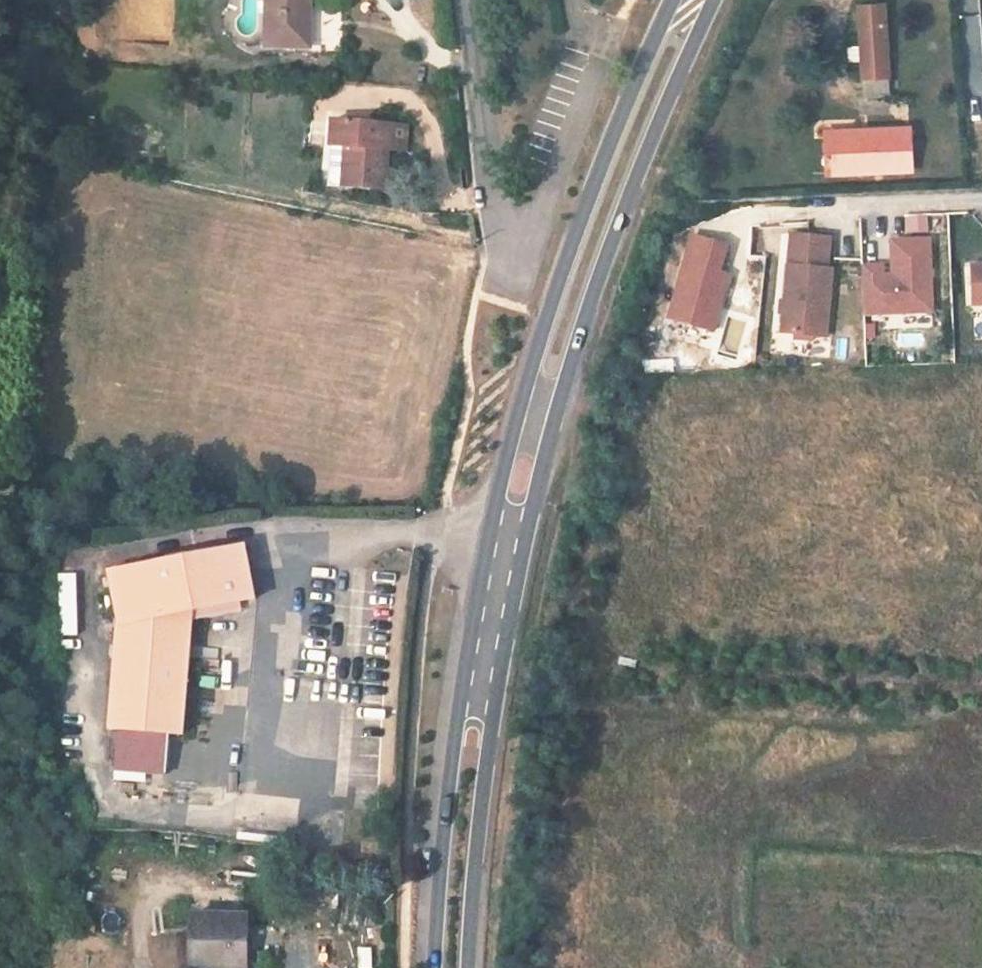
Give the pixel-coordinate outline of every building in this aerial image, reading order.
[(302,0),(262,0),(264,52),(304,51),(302,0)] [(871,0),(846,0),(849,71),(874,70),(871,0)] [(378,126),(321,121),(318,148),(332,149),(328,188),(372,191),(378,126)] [(893,162),(893,124),(850,125),(849,136),(806,137),(806,163),(893,162)] [(850,125),(805,126),(806,137),(849,136),(850,125)] [(318,148),(315,188),(328,188),(332,149),(318,148)] [(978,300),(980,336),(981,336),(981,224),(974,224),(975,259),(949,259),(950,289),(978,288),(978,300)] [(802,231),(765,227),(755,325),(800,331),(807,262),(799,261),(802,231)] [(688,232),(665,328),(713,340),(730,271),(722,269),(729,242),(688,232)] [(863,315),(934,312),(931,235),(886,237),(887,260),(861,261),(863,315)] [(950,289),(950,300),(978,300),(978,288),(950,289)] [(232,542),(200,547),(199,603),(241,597),(232,542)] [(102,614),(91,720),(166,726),(177,607),(199,603),(200,547),(94,561),(102,614)] [(196,915),(194,967),(251,967),(252,918),(196,915)] [(358,967),(372,967),(371,947),(357,948),(358,967)]
